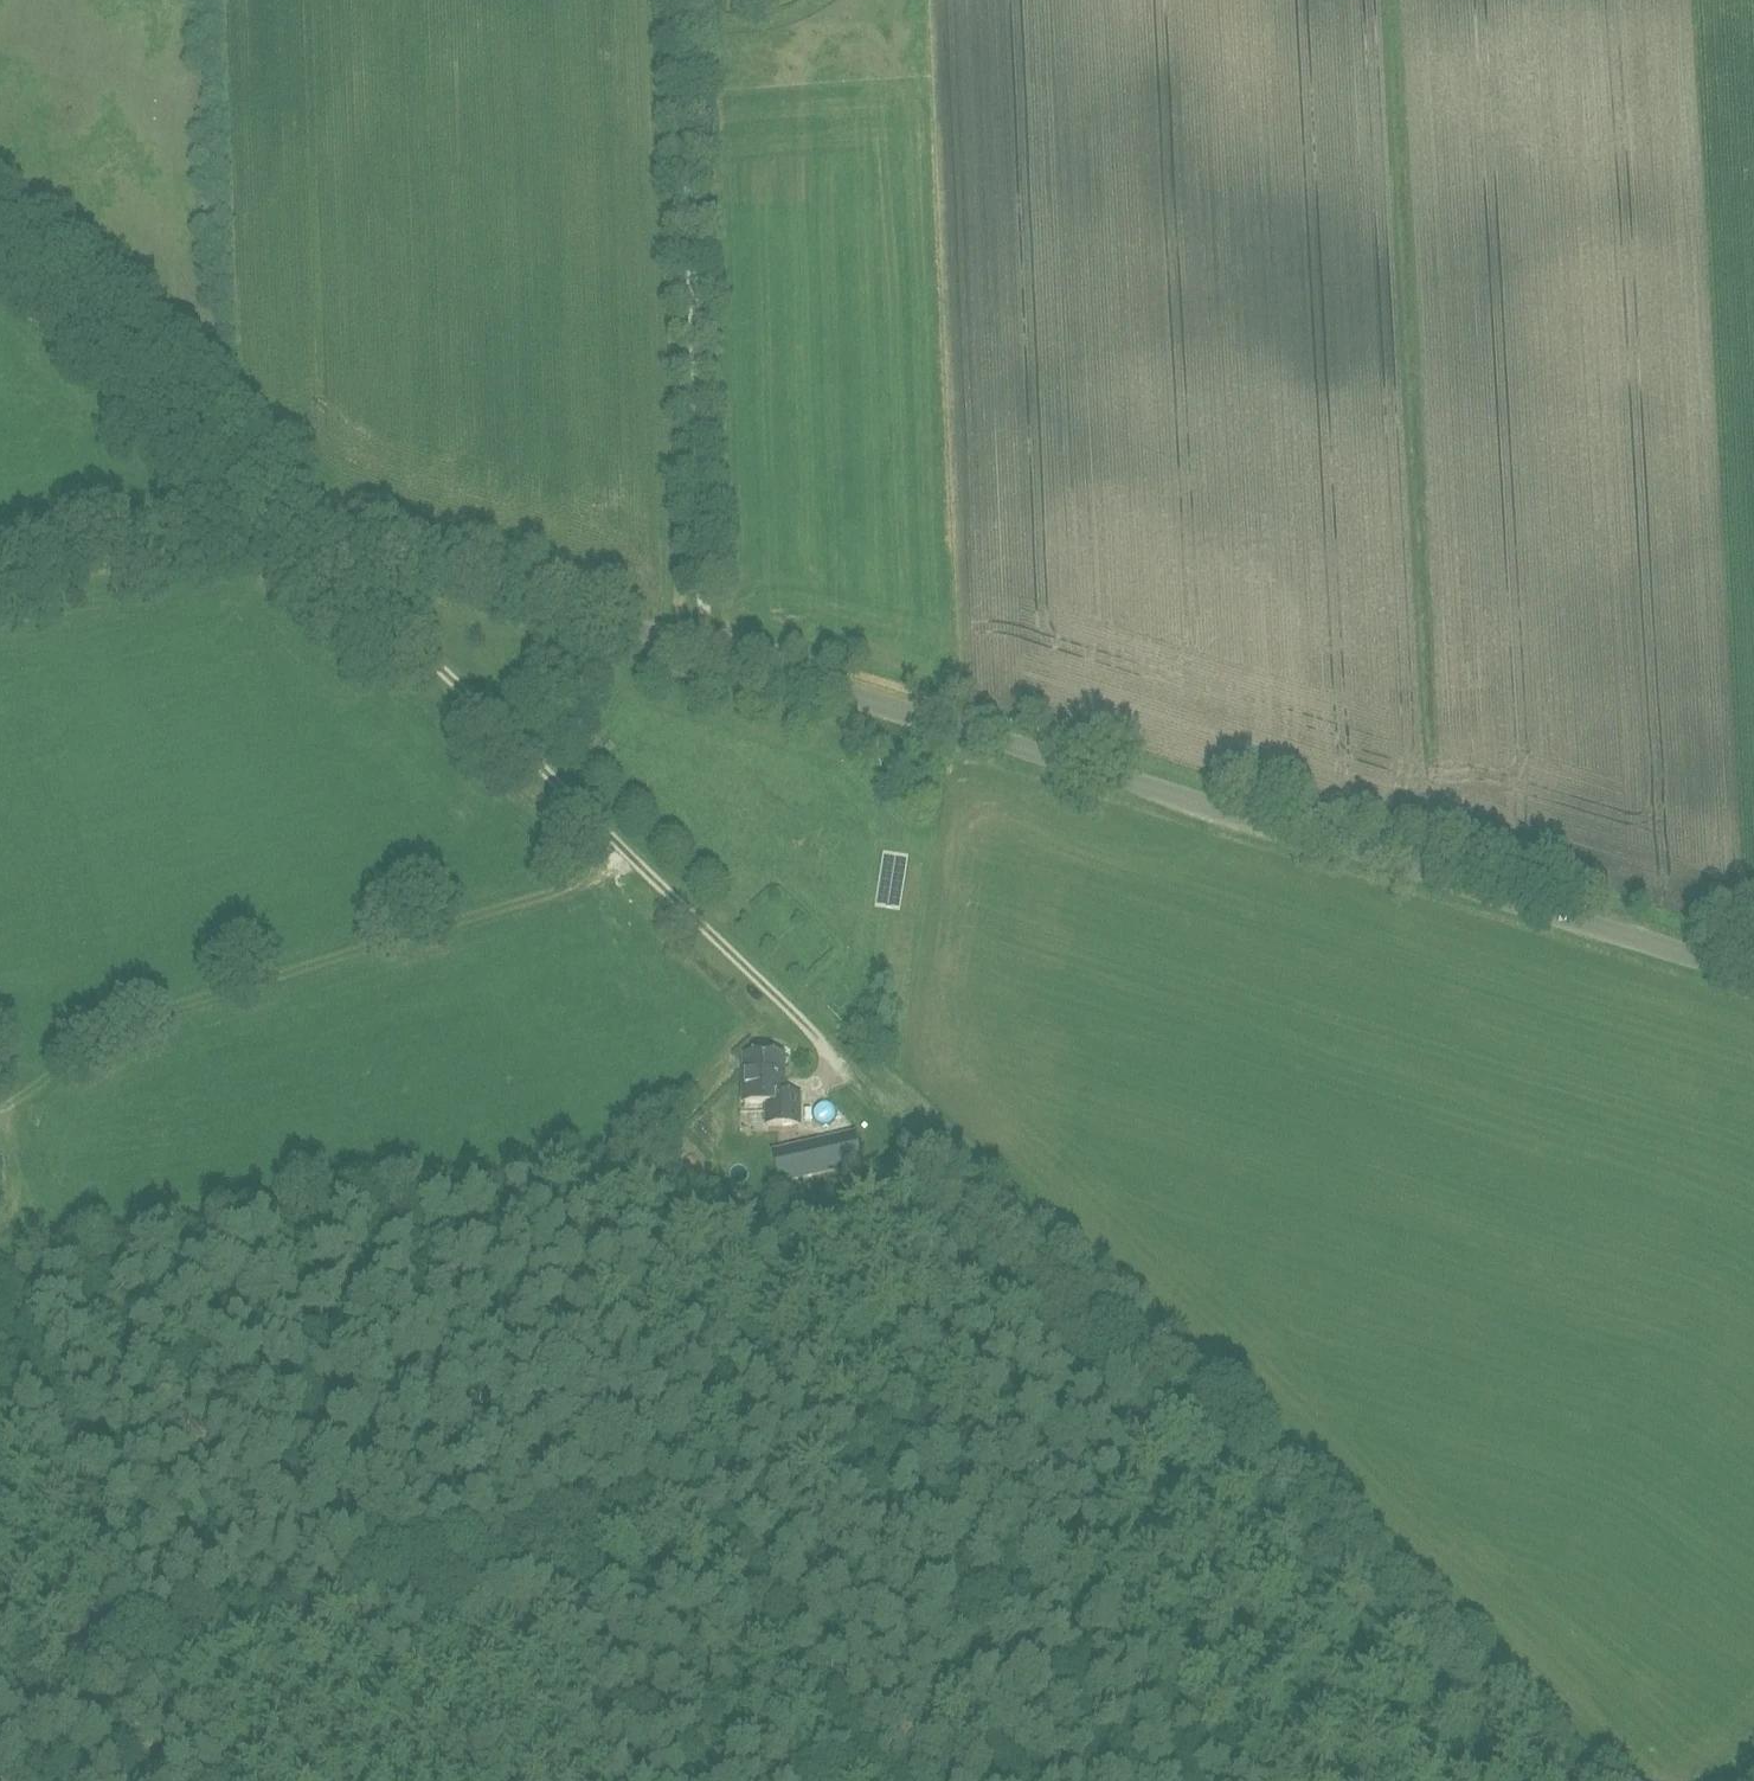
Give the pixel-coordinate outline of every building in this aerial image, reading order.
[(767,1125),(797,1125),(798,1096),(781,1095),(781,1055),(745,1055),(745,1103),(764,1103),(767,1107),(767,1125)]
